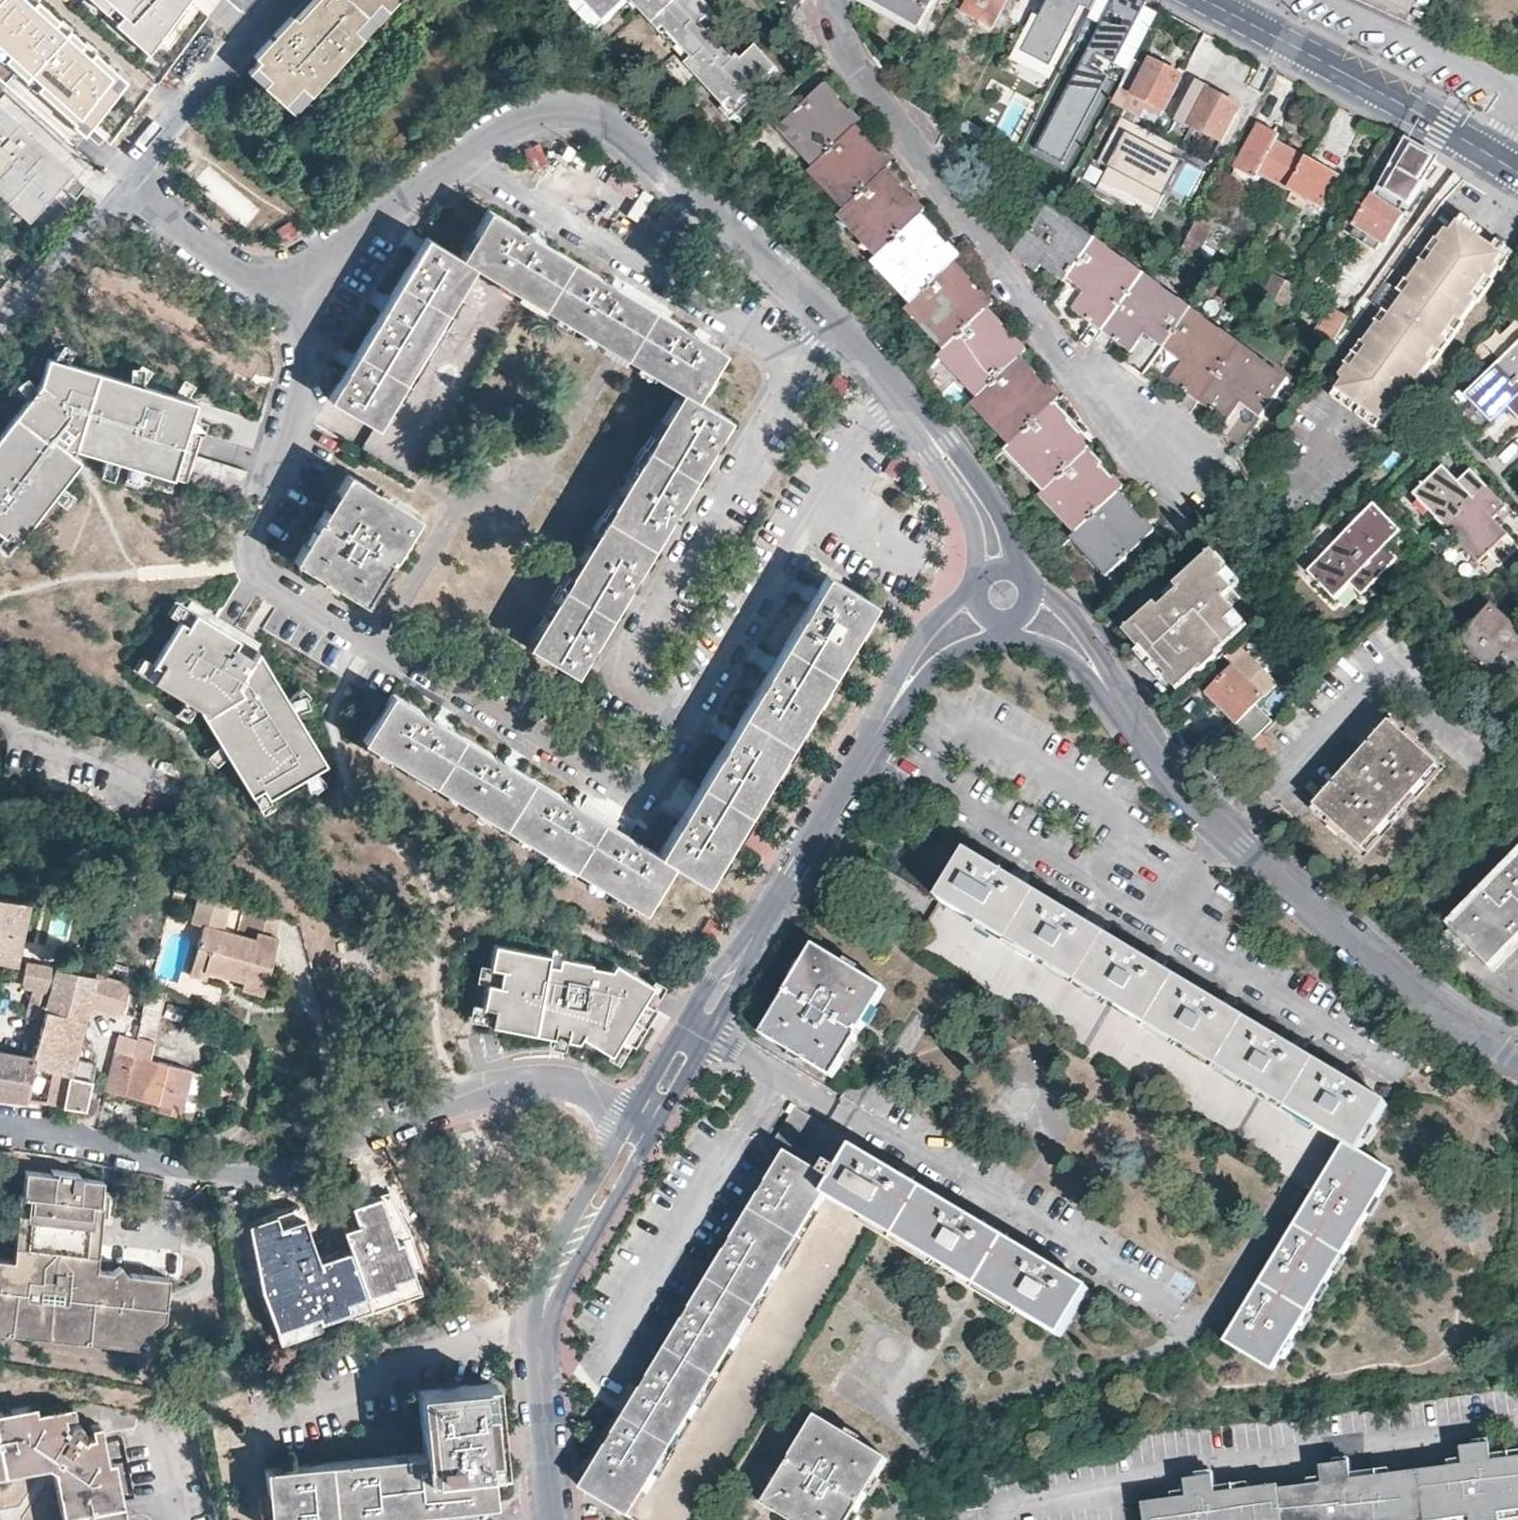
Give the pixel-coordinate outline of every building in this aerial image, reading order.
[(135,79),(52,0),(0,0),(0,51),(85,132),(135,79)] [(204,1),(203,0),(82,0),(105,21),(116,15),(126,24),(116,35),(149,63),(204,1)] [(253,55),(258,59),(247,71),(292,112),(394,0),(302,0),(253,55)] [(583,0),(567,0),(596,32),(605,24),(583,0)] [(605,24),(631,1),(660,33),(665,29),(693,60),(689,64),(687,66),(725,107),(725,108),(733,101),(738,108),(751,96),(779,71),(758,48),(743,61),(739,57),(734,61),(709,33),(702,26),(707,23),(716,14),(703,0),(583,0),(605,24)] [(923,24),(936,0),(882,0),(923,24)] [(965,12),(992,28),(1007,0),(971,0),(965,12)] [(1070,0),(1049,0),(1022,52),(1050,67),(1082,7),(1070,0)] [(1037,149),(1063,162),(1108,78),(1089,68),(1096,54),(1114,63),(1144,7),(1132,0),(1115,0),(1037,149)] [(713,30),(707,23),(702,26),(709,33),(713,30)] [(693,60),(665,29),(660,33),(689,64),(693,60)] [(1134,62),(1112,103),(1138,117),(1145,103),(1163,112),(1181,79),(1152,63),(1148,70),(1134,62)] [(1197,83),(1196,86),(1206,92),(1208,89),(1197,83)] [(1206,92),(1196,86),(1177,119),(1188,125),(1221,143),(1238,109),(1206,92)] [(835,103),(821,88),(782,123),(796,139),(795,140),(807,153),(813,148),(822,159),(812,167),(826,182),(827,184),(838,196),(843,191),(852,202),(843,210),(858,227),(858,229),(870,241),(876,236),(886,248),(876,258),(890,274),(890,276),(904,290),(910,286),(919,296),(910,305),(926,321),(926,324),(936,336),(942,331),(952,340),(942,350),(957,367),(957,369),(970,382),(977,377),(987,388),(979,396),(993,412),(993,414),(1005,428),(1012,422),(1022,433),(1011,442),(1026,459),(1039,475),(1045,470),(1055,481),(1046,489),(1059,503),(1059,505),(1070,518),(1076,512),(1086,523),(1076,532),(1087,545),(1101,562),(1106,557),(1116,568),(1147,538),(1137,527),(1144,520),(1131,507),(1127,509),(1116,495),(1118,493),(1108,482),(1115,476),(1102,462),(1096,468),(1085,455),(1086,452),(1077,441),(1083,435),(1070,421),(1069,423),(1043,393),(1048,388),(1036,374),(1033,377),(1008,349),(1014,343),(1001,329),(1000,330),(974,301),(980,295),(968,281),(966,283),(942,255),(948,250),(935,235),(933,237),(906,207),(913,201),(902,188),(900,190),(875,162),(882,156),(870,142),(866,146),(853,132),(854,129),(844,119),(851,113),(838,100),(835,103)] [(751,96),(738,108),(733,101),(725,108),(725,107),(722,110),(732,121),(755,100),(751,96)] [(0,116),(0,210),(31,239),(78,189),(0,116)] [(1188,125),(1177,119),(1175,123),(1187,129),(1188,125)] [(985,127),(977,144),(1013,163),(1021,148),(985,127)] [(1287,191),(1304,158),(1277,143),(1280,137),(1260,127),(1236,171),(1256,181),(1259,176),(1287,191)] [(535,140),(520,148),(530,166),(545,158),(535,140)] [(1404,143),(1377,187),(1408,206),(1437,162),(1420,152),(1404,143)] [(1338,177),(1304,158),(1287,191),(1321,209),(1338,177)] [(1099,203),(1125,217),(1136,195),(1124,188),(1129,177),(1116,171),(1099,203)] [(1087,181),(1075,175),(1068,188),(1067,189),(1079,195),(1087,181)] [(1403,217),(1371,198),(1353,226),(1385,246),(1403,217)] [(1288,382),(1048,206),(1012,254),(1037,273),(1041,266),(1064,284),(1069,278),(1087,292),(1073,311),(1132,355),(1146,336),(1183,363),(1169,382),(1227,425),(1241,406),(1260,421),(1288,382)] [(528,235),(486,210),(459,255),(425,235),(329,397),(375,425),(360,450),(411,480),(519,298),(675,390),(526,641),(576,671),(593,642),(628,583),(670,512),(707,451),(727,419),(693,398),(720,351),(684,329),(606,282),(528,235)] [(1183,212),(1164,245),(1179,253),(1197,220),(1183,212)] [(1197,220),(1179,253),(1194,261),(1195,259),(1204,244),(1213,227),(1197,220)] [(1403,291),(1387,312),(1340,374),(1345,378),(1337,389),(1382,421),(1389,411),(1394,414),(1403,402),(1399,400),(1413,380),(1418,382),(1432,361),(1429,359),(1436,349),(1440,352),(1448,341),(1444,339),(1458,320),(1462,322),(1478,301),(1474,298),(1487,277),(1493,280),(1501,269),(1497,266),(1505,254),(1461,221),(1453,232),(1449,229),(1403,291)] [(1217,251),(1204,244),(1195,259),(1208,266),(1217,251)] [(1274,275),(1262,298),(1285,310),(1298,288),(1274,275)] [(1376,304),(1387,312),(1403,291),(1391,283),(1376,304)] [(1482,345),(1500,363),(1465,395),(1472,402),(1460,414),(1480,435),(1509,407),(1517,416),(1517,291),(1482,345)] [(1314,334),(1333,345),(1346,323),(1330,311),(1314,334)] [(0,418),(0,520),(1,519),(14,533),(68,467),(55,458),(67,441),(169,478),(186,427),(172,425),(175,397),(27,357),(26,384),(0,418)] [(1501,471),(1517,453),(1517,450),(1509,442),(1490,462),(1501,471)] [(1444,466),(1415,494),(1492,574),(1517,550),(1517,544),(1495,519),(1507,506),(1472,471),(1460,483),(1444,466)] [(417,514),(347,471),(295,559),(366,601),(417,514)] [(1401,532),(1374,505),(1308,570),(1335,598),(1351,583),(1361,594),(1397,559),(1387,547),(1401,532)] [(1211,585),(1229,567),(1213,549),(1124,632),(1151,661),(1176,688),(1247,622),(1222,596),(1211,585)] [(1240,579),(1229,567),(1211,585),(1222,596),(1240,579)] [(871,602),(820,571),(810,588),(775,648),(737,712),(696,781),(656,847),(634,834),(595,810),(531,772),(440,718),(394,690),(363,740),(642,907),(671,861),(704,880),(871,602)] [(1492,604),(1460,639),(1491,668),(1517,680),(1517,629),(1492,604)] [(248,643),(194,611),(187,622),(171,613),(151,647),(168,657),(153,676),(196,698),(243,782),(259,772),(268,785),(308,755),(248,643)] [(1279,681),(1249,651),(1207,693),(1238,723),(1257,703),(1279,681)] [(1290,706),(1279,695),(1264,709),(1276,721),(1290,706)] [(1265,712),(1257,703),(1238,723),(1246,731),(1265,712)] [(1275,723),(1265,712),(1246,731),(1256,741),(1265,732),(1275,723)] [(1403,741),(1387,727),(1364,753),(1367,756),(1344,780),(1341,778),(1317,806),(1333,821),(1331,822),(1363,851),(1368,847),(1364,844),(1371,835),(1375,839),(1390,823),(1386,819),(1409,794),(1412,797),(1427,781),(1424,778),(1432,769),(1435,772),(1438,767),(1405,738),(1403,741)] [(1256,741),(1236,761),(1244,768),(1256,757),(1257,757),(1274,741),(1265,732),(1256,741)] [(997,871),(967,853),(942,899),(1344,1144),(1359,1153),(1387,1105),(1344,1079),(1284,1043),(1198,991),(1138,955),(1055,905),(997,871)] [(1437,942),(1453,957),(1464,946),(1489,969),(1517,939),(1517,859),(1437,942)] [(223,929),(230,901),(199,894),(193,921),(202,924),(198,945),(210,948),(206,970),(244,979),(242,988),(264,994),(278,934),(275,933),(279,918),(242,908),(236,932),(223,929)] [(0,895),(0,967),(11,969),(12,961),(16,961),(19,949),(29,900),(0,895)] [(191,975),(242,988),(244,979),(206,970),(210,948),(198,945),(191,975)] [(884,989),(814,947),(763,1035),(798,1056),(814,1065),(833,1077),(884,989)] [(611,972),(496,950),(483,1025),(577,1038),(608,1058),(621,1038),(635,1045),(654,1015),(639,1005),(649,988),(613,967),(611,972)] [(62,969),(78,972),(81,961),(65,958),(62,969)] [(88,1005),(96,976),(78,972),(62,969),(26,963),(25,971),(23,978),(23,979),(23,982),(25,984),(27,985),(30,986),(34,987),(28,1008),(45,1012),(84,1018),(88,1005)] [(130,970),(101,963),(99,968),(96,976),(127,984),(130,970)] [(14,1003),(18,976),(1,974),(0,983),(0,1001),(14,1003)] [(127,984),(96,976),(88,1005),(119,1014),(115,1030),(120,1031),(136,1035),(147,989),(127,984)] [(166,991),(148,986),(147,989),(136,1035),(120,1031),(106,1089),(153,1101),(161,1104),(160,1109),(179,1114),(190,1068),(138,1054),(141,1040),(158,1022),(167,992),(166,991)] [(185,1008),(167,1002),(163,1017),(181,1022),(185,1008)] [(78,1039),(83,1022),(84,1018),(45,1012),(32,1055),(35,1055),(33,1064),(51,1069),(69,1073),(73,1057),(78,1039)] [(94,1049),(85,1041),(78,1039),(73,1057),(69,1073),(61,1104),(84,1107),(94,1062),(95,1057),(94,1049)] [(27,1099),(33,1064),(35,1055),(32,1055),(0,1051),(0,1096),(27,1099)] [(61,1104),(69,1073),(51,1069),(44,1102),(45,1102),(61,1104)] [(632,1518),(825,1197),(854,1150),(858,1144),(827,1125),(796,1107),(772,1146),(787,1155),(584,1490),(632,1518)] [(1359,1153),(1344,1144),(1322,1180),(1315,1191),(1278,1253),(1244,1309),(1225,1341),(1272,1370),(1392,1173),(1359,1153)] [(875,1226),(1060,1339),(1088,1291),(1052,1269),(973,1222),(885,1169),(854,1150),(825,1197),(875,1226)] [(102,1178),(71,1176),(72,1171),(56,1169),(56,1174),(25,1170),(15,1260),(0,1258),(0,1330),(142,1346),(142,1335),(164,1317),(168,1276),(130,1272),(129,1281),(118,1280),(110,1270),(93,1268),(102,1178)] [(298,1200),(242,1220),(257,1263),(313,1243),(298,1200)] [(410,1243),(335,1268),(349,1312),(425,1287),(410,1243)] [(125,1272),(118,1264),(110,1270),(118,1280),(129,1281),(130,1272),(125,1272)] [(418,1390),(423,1454),(267,1468),(271,1519),(303,1519),(494,1502),(491,1470),(497,1470),(488,1383),(418,1390)] [(138,1515),(125,1518),(112,1452),(110,1453),(108,1446),(104,1447),(100,1422),(132,1415),(132,1396),(81,1391),(35,1401),(33,1394),(0,1402),(0,1519),(139,1519),(138,1515)] [(818,1418),(765,1505),(790,1519),(853,1519),(888,1461),(818,1418)] [(1469,1519),(1482,1518),(1481,1507),(1496,1505),(1497,1515),(1517,1513),(1517,1460),(1493,1464),(1490,1446),(1461,1450),(1463,1468),(1352,1482),(1349,1465),(1321,1469),(1323,1486),(1280,1492),(1278,1488),(1216,1496),(1214,1479),(1185,1483),(1187,1500),(1143,1506),(1145,1519),(1466,1519),(1469,1519)] [(1497,1515),(1496,1505),(1481,1507),(1482,1518),(1469,1519),(1498,1519),(1497,1515)]
